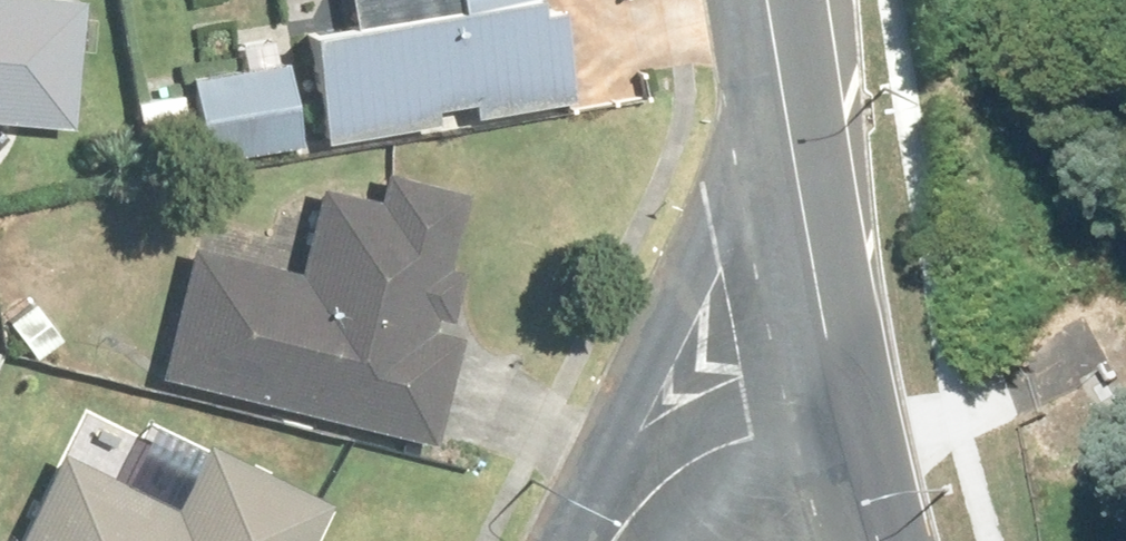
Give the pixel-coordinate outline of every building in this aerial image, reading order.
[(78,124),(86,3),(35,0),(0,0),(0,119),(78,124)] [(361,26),(310,35),(315,64),(198,85),(212,162),(578,96),(560,0),(356,0),(361,26)] [(447,265),(462,207),(388,188),(384,203),(329,189),(308,273),(200,245),(167,373),(437,442),(464,337),(451,334),(467,270),(447,265)] [(14,357),(0,350),(0,386),(14,357)] [(212,448),(178,515),(65,458),(24,540),(316,540),(333,507),(212,448)]
